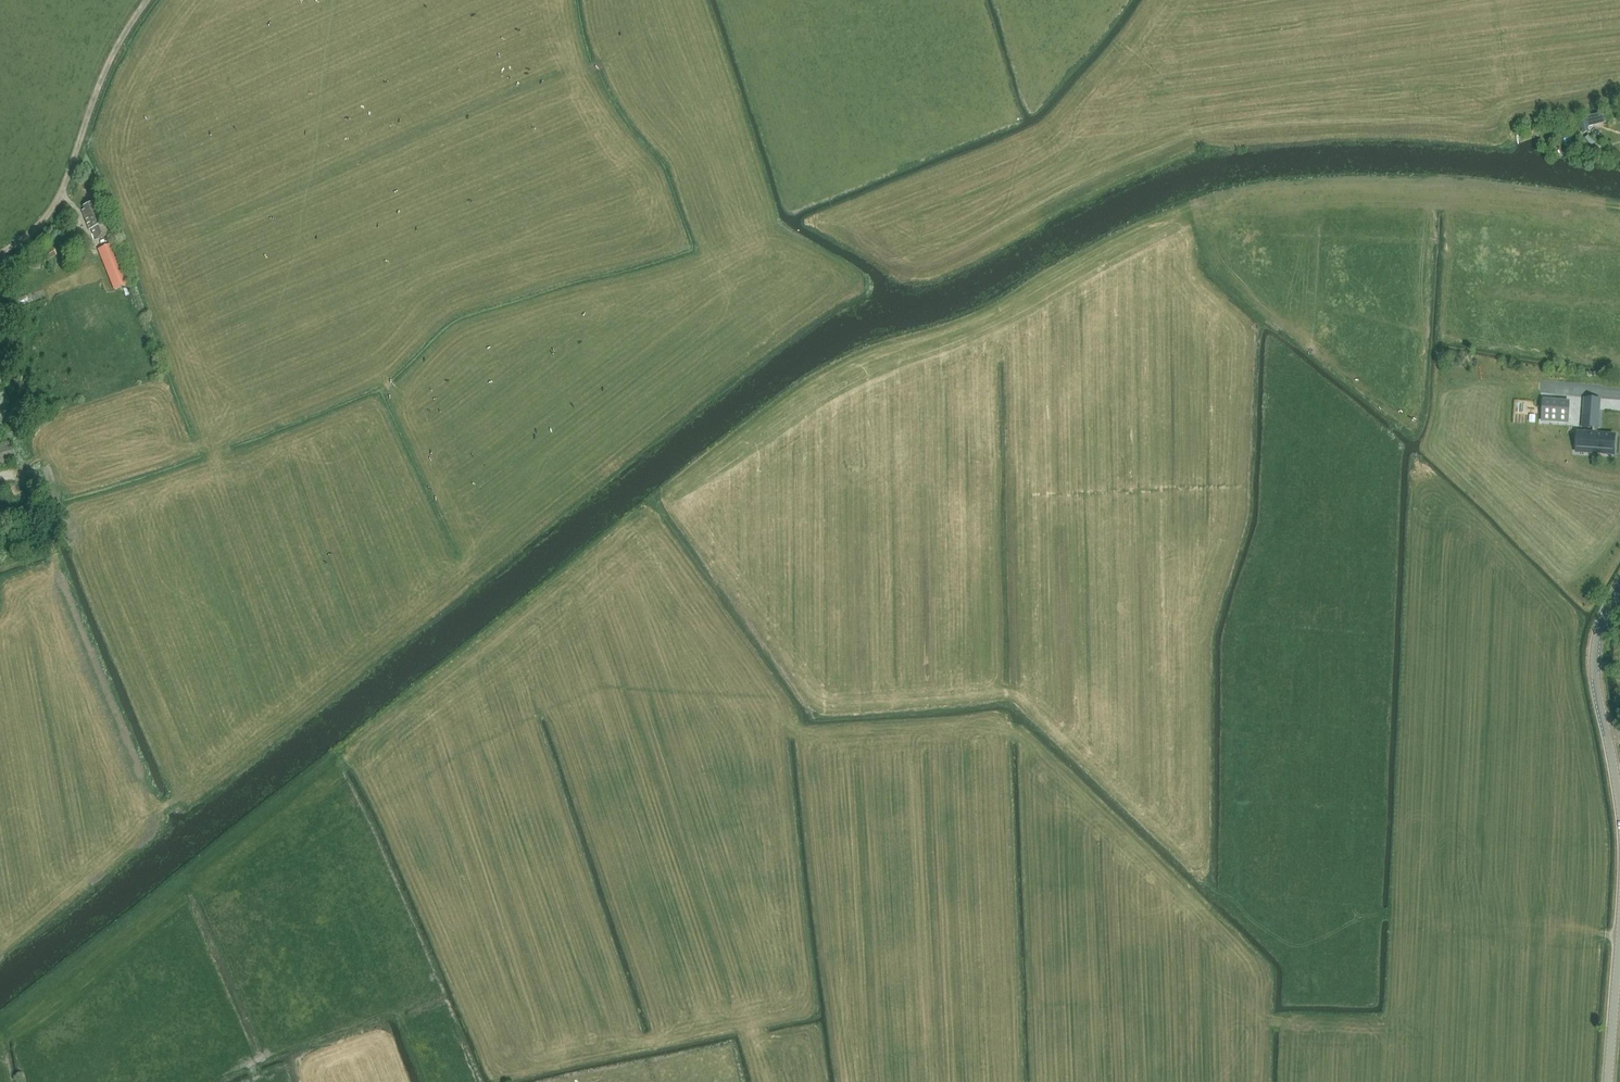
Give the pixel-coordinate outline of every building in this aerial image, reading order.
[(108,223),(105,224),(101,213),(105,212),(101,203),(95,205),(94,202),(83,205),(85,210),(82,210),(89,229),(91,229),(95,240),(104,237),(112,235),(108,223)] [(114,290),(128,284),(111,244),(98,249),(114,290)] [(45,262),(56,254),(52,248),(41,255),(45,262)] [(1583,396),(1601,397),(1602,385),(1583,385),(1583,396)] [(1542,402),(1541,419),(1569,421),(1570,404),(1542,402)] [(1582,433),(1580,451),(1593,452),(1593,450),(1602,450),(1602,452),(1613,453),(1614,436),(1597,435),(1599,409),(1584,408),(1582,427),(1593,428),(1592,434),(1582,433)] [(12,446),(0,450),(0,467),(16,463),(12,446)]
